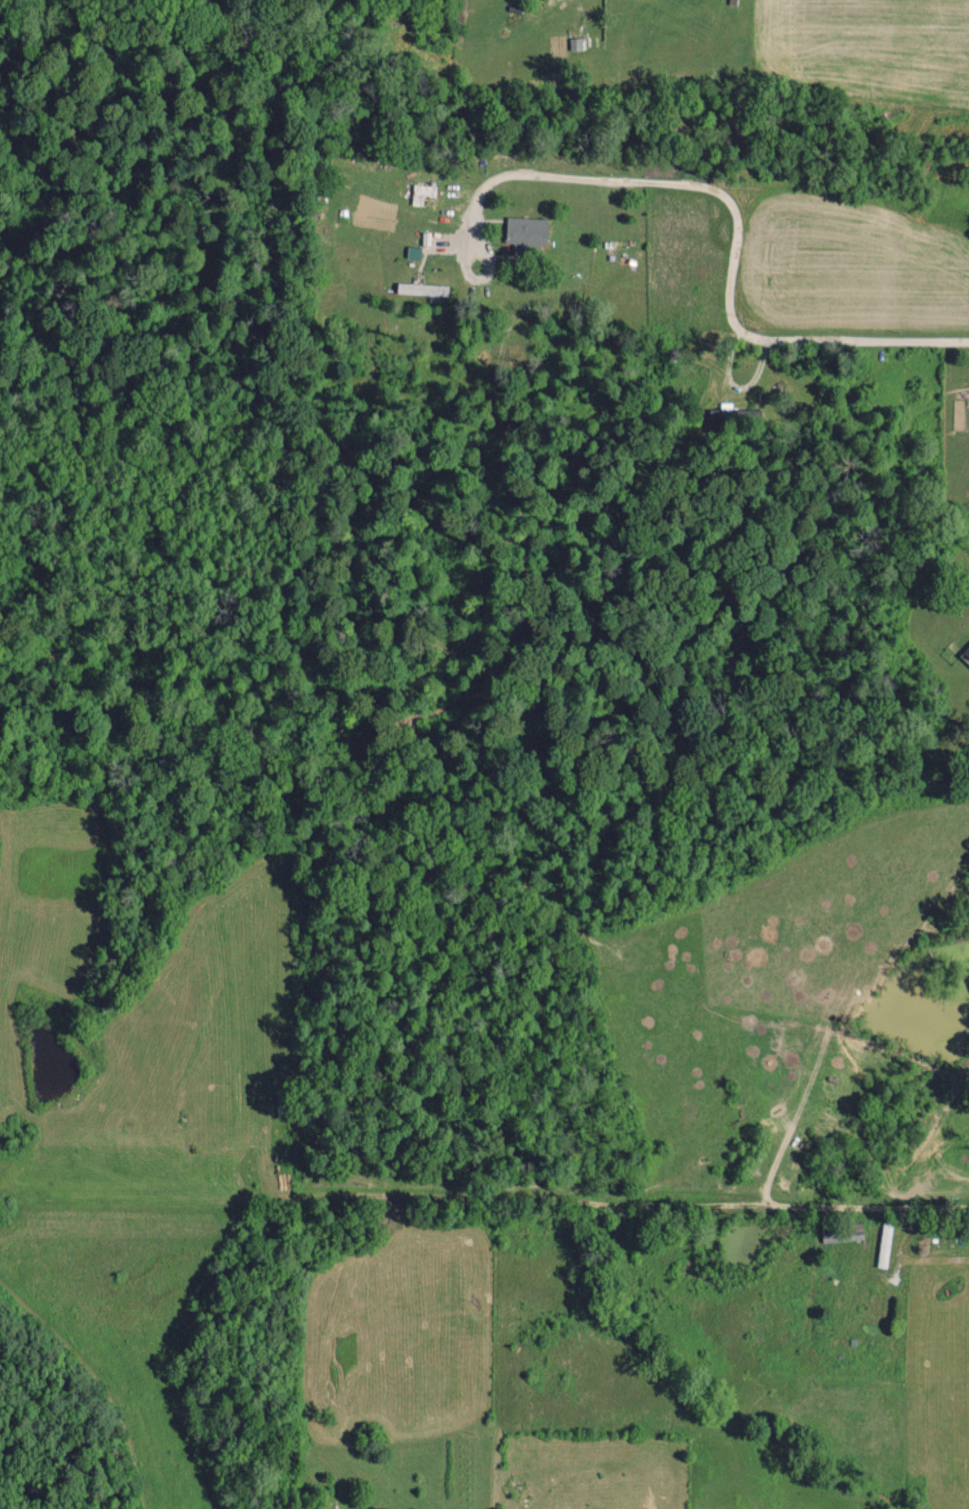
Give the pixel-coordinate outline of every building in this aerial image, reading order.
[(433,184),(412,183),(411,204),(423,205),(423,196),(432,196),(433,184)] [(546,218),(505,217),(505,242),(545,244),(546,218)] [(396,294),(447,295),(447,284),(396,283),(396,294)] [(968,665),(968,644),(959,655),(968,665)]
